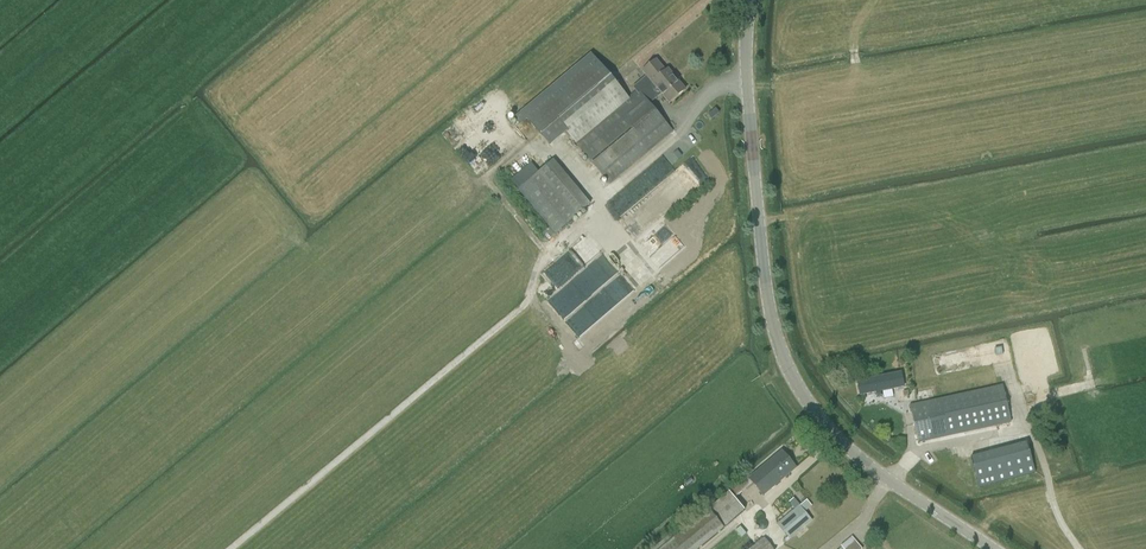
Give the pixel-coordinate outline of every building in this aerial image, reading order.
[(672,132),(649,105),(639,94),(637,92),(629,98),(611,77),(593,56),(516,121),(520,125),(527,119),(549,145),(566,131),(610,183),(672,132)] [(639,94),(666,71),(656,60),(643,71),(647,76),(633,88),(637,92),(639,94)] [(668,69),(666,71),(639,94),(649,105),(662,94),(670,103),(685,90),(668,69)] [(719,114),(715,109),(708,115),(712,120),(719,114)] [(648,169),(659,183),(672,173),(661,158),(648,169)] [(531,163),(511,180),(519,190),(550,227),(542,234),(547,240),(556,233),(590,205),(554,161),(539,173),(531,163)] [(588,235),(553,267),(578,295),(614,263),(588,235)] [(613,262),(633,285),(654,268),(635,244),(613,262)] [(979,361),(978,352),(973,353),(974,358),(968,359),(969,365),(974,364),(974,362),(979,361)] [(861,395),(903,387),(901,373),(858,381),(861,395)] [(919,442),(1011,422),(1002,386),(911,406),(919,442)] [(917,402),(935,398),(933,388),(915,392),(917,402)] [(884,399),(893,397),(892,389),(882,391),(884,399)] [(977,488),(1033,474),(1025,443),(969,457),(977,488)] [(763,495),(796,467),(782,451),(749,479),(763,495)] [(663,548),(699,548),(724,528),(745,511),(734,499),(742,492),(736,485),(724,495),(725,496),(709,510),(663,548)] [(795,510),(778,524),(790,539),(795,535),(805,526),(811,520),(804,512),(812,506),(807,500),(806,500),(799,506),(793,499),(788,503),(795,510)] [(763,522),(762,522),(761,522),(760,522),(760,523),(759,523),(759,524),(759,525),(758,525),(758,526),(758,527),(758,528),(759,528),(759,529),(760,529),(760,530),(761,530),(761,531),(762,531),(763,531),(764,531),(765,530),(766,530),(766,529),(767,529),(767,528),(767,527),(767,526),(767,525),(767,524),(766,524),(766,523),(765,523),(765,522),(764,522),(763,522)] [(746,534),(740,527),(736,531),(742,538),(746,534)] [(840,548),(862,548),(852,537),(841,546),(842,548),(840,548)] [(764,539),(751,548),(773,548),(764,539)]
